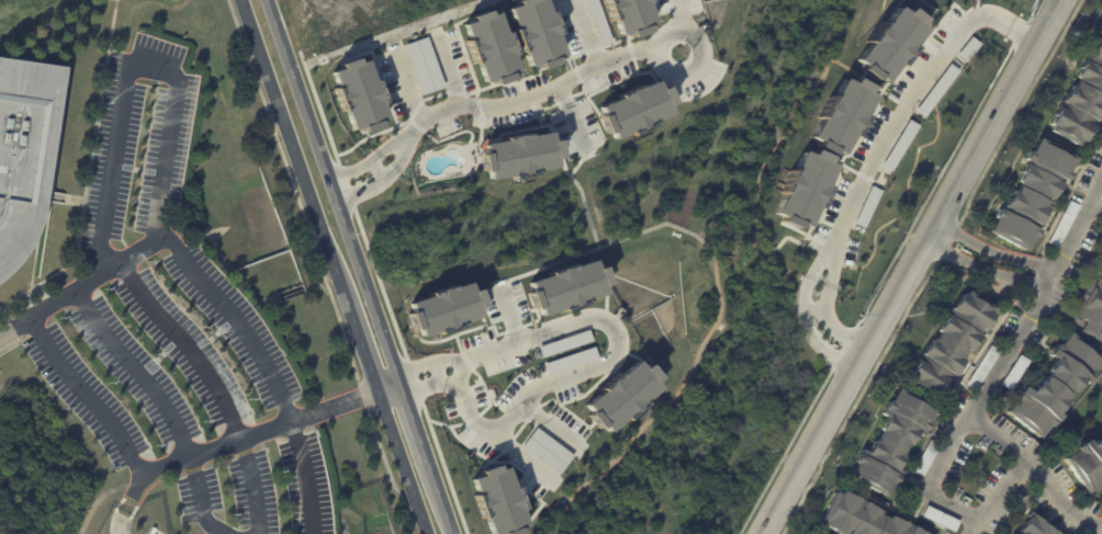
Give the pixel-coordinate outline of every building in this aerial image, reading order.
[(544,0),(522,0),(508,4),(526,68),(537,65),(538,68),(555,63),(554,57),(560,56),(544,0)] [(610,21),(603,0),(646,0),(646,1),(644,2),(651,23),(643,26),(644,31),(628,36),(627,32),(618,35),(612,20),(610,21)] [(859,59),(872,43),(872,41),(886,22),(887,23),(901,7),(908,12),(912,8),(925,18),(922,23),(927,29),(915,45),(918,47),(903,65),(901,64),(887,82),(880,77),(877,81),(863,69),(866,64),(859,59)] [(481,86),(516,75),(497,10),(462,20),(481,86)] [(1100,104),(1101,105),(1101,110),(1095,123),(1088,118),(1087,120),(1094,124),(1083,145),(1079,143),(1076,147),(1048,132),(1052,127),(1049,125),(1056,113),(1055,113),(1059,104),(1067,107),(1068,107),(1060,103),(1062,99),(1064,100),(1070,87),(1072,88),(1077,80),(1075,79),(1082,66),(1081,65),(1083,60),(1082,59),(1084,54),(1087,56),(1097,39),(1100,42),(1101,38),(1101,101),(1100,104)] [(2,273),(0,275),(0,55),(63,65),(41,204),(38,216),(34,228),(29,240),(22,251),(13,263),(2,273)] [(367,59),(356,62),(356,61),(331,68),(349,133),(385,123),(367,59)] [(813,136),(823,117),(821,116),(833,95),(835,98),(846,79),(854,83),(857,78),(873,87),(869,91),(877,95),(867,113),(869,115),(857,136),(854,135),(844,154),(836,149),(834,155),(819,146),(821,140),(813,136)] [(596,117),(603,114),(598,105),(617,98),(616,95),(638,84),(639,87),(653,80),(657,88),(663,86),(671,103),(666,105),(670,113),(650,122),(651,125),(629,135),(627,132),(614,138),(609,130),(604,133),(596,117)] [(488,179),(557,169),(552,132),(482,142),(484,154),(479,155),(482,172),(487,171),(488,179)] [(1066,181),(1065,183),(1060,180),(1058,184),(1060,185),(1057,192),(1056,192),(1050,202),(1047,200),(1043,208),(1046,211),(1039,224),(1041,224),(1038,228),(1037,227),(1035,230),(1038,232),(1035,240),(1032,239),(1024,253),(988,235),(994,220),(993,219),(998,212),(1000,213),(1004,205),(1005,206),(1013,193),(1015,194),(1020,185),(1016,184),(1025,167),(1023,167),(1025,162),(1023,161),(1027,152),(1030,155),(1037,139),(1075,159),(1067,174),(1069,175),(1066,181)] [(778,212),(787,215),(785,220),(801,228),(803,225),(810,227),(819,207),(822,209),(833,185),(830,184),(839,164),(831,161),(833,157),(816,149),(813,155),(805,150),(796,170),(795,170),(785,191),(787,192),(778,212)] [(1068,202),(1079,207),(1057,250),(1047,245),(1068,202)] [(539,316),(604,297),(600,285),(604,284),(599,267),(593,268),(591,261),(527,279),(531,291),(526,292),(531,310),(537,308),(539,316)] [(1101,283),(1101,280),(1101,346),(1079,333),(1081,330),(1068,322),(1072,314),(1077,316),(1078,313),(1075,310),(1088,283),(1094,286),(1097,281),(1101,283)] [(483,319),(474,290),(467,291),(465,284),(406,301),(417,338),(483,319)] [(982,331),(976,343),(975,343),(969,351),(967,349),(962,357),(964,360),(957,371),(958,371),(946,389),(945,389),(940,397),(936,395),(933,399),(907,383),(910,377),(908,375),(913,366),(912,366),(920,355),(927,360),(929,359),(920,353),(925,345),(926,346),(932,338),(934,340),(940,331),(937,330),(943,321),(941,320),(949,307),(951,308),(953,304),(954,304),(962,293),(964,294),(967,289),(993,307),(990,311),(994,314),(982,331)] [(1047,353),(1054,344),(1055,345),(1065,332),(1098,359),(1088,371),(1090,372),(1080,384),(1079,383),(1070,393),(1067,390),(1059,401),(1062,404),(1054,414),(1057,417),(1048,429),(1045,425),(1034,439),(1002,412),(1012,400),(1011,399),(1019,388),(1027,395),(1036,383),(1037,384),(1045,375),(1043,373),(1052,362),(1045,356),(1047,353)] [(996,349),(999,351),(974,391),(964,385),(989,345),(996,349)] [(1026,362),(1028,363),(1009,393),(999,386),(1019,356),(1026,362)] [(585,405),(601,391),(598,387),(620,368),(623,371),(638,359),(644,366),(649,363),(662,378),(655,380),(662,387),(646,402),(648,406),(630,420),(627,418),(610,430),(605,425),(599,428),(588,414),(592,412),(585,405)] [(924,432),(922,436),(917,433),(910,444),(907,443),(901,454),(904,455),(897,468),(902,471),(895,485),(893,484),(886,498),(848,476),(856,463),(854,462),(862,448),(867,452),(875,439),(877,440),(882,430),(879,429),(886,417),(880,413),(888,399),(890,401),(898,387),(934,408),(926,421),(929,423),(924,432)] [(937,405),(944,397),(949,401),(944,409),(937,405)] [(1100,443),(1101,442),(1101,485),(1097,489),(1094,486),(1080,496),(1058,462),(1071,453),(1070,452),(1082,443),(1087,448),(1099,441),(1100,443)] [(909,471),(920,476),(933,448),(922,443),(909,471)] [(523,531),(507,467),(496,470),(495,466),(477,470),(478,476),(473,478),(487,533),(510,533),(523,531)] [(919,531),(925,533),(837,533),(833,532),(833,531),(824,526),(826,523),(821,520),(836,491),(841,495),(842,491),(853,497),(853,496),(859,499),(870,504),(869,505),(881,512),(880,514),(888,519),(890,515),(901,522),(901,521),(908,523),(902,533),(903,533),(909,524),(919,530),(919,531)] [(956,522),(952,533),(920,516),(925,505),(957,522),(956,522)] [(1036,521),(1054,533),(1014,533),(1015,532),(1013,531),(1020,522),(1019,521),(1022,516),(1020,515),(1023,510),(1037,520),(1036,521)]
